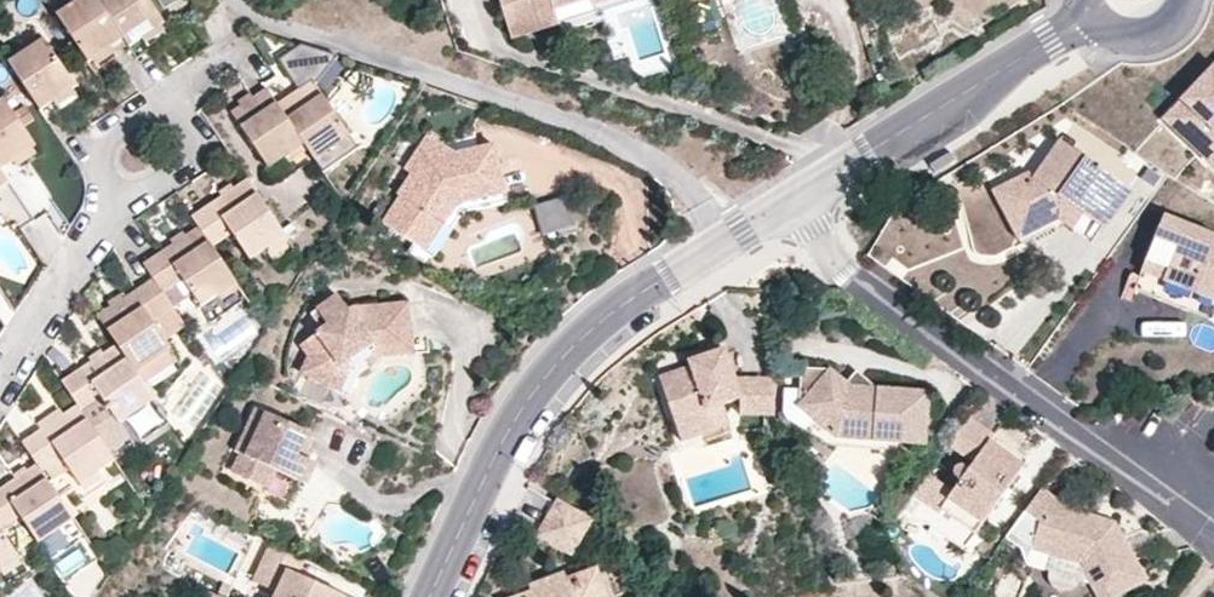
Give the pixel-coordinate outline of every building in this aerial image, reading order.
[(105,0),(70,0),(59,8),(91,52),(96,50),(114,37),(126,28),(105,0)] [(161,14),(164,12),(156,0),(105,0),(126,28),(131,35),(142,27),(161,14)] [(505,18),(526,12),(530,25),(557,17),(554,9),(584,0),(499,0),(505,18)] [(530,25),(526,12),(505,18),(512,40),(559,25),(557,17),(530,25)] [(166,22),(161,14),(142,27),(148,35),(166,22)] [(56,94),(72,82),(78,78),(44,31),(10,55),(44,102),(56,94)] [(114,37),(96,50),(101,57),(119,44),(114,37)] [(306,83),(314,77),(342,54),(300,40),(279,58),(296,79),(301,76),(306,83)] [(301,76),(296,79),(302,87),(306,83),(301,76)] [(302,87),(282,103),(311,140),(323,154),(355,129),(314,77),(306,83),(302,87)] [(1175,122),(1203,149),(1213,137),(1213,81),(1175,122)] [(79,91),(72,82),(56,94),(62,103),(79,91)] [(311,140),(282,103),(269,87),(236,113),(278,166),(311,140)] [(33,142),(36,140),(6,90),(0,94),(0,161),(14,153),(33,142)] [(364,140),(355,129),(323,154),(332,166),(364,140)] [(1142,182),(1073,132),(1045,171),(1017,185),(1030,210),(1071,190),(1095,207),(1114,220),(1142,182)] [(437,164),(446,148),(427,136),(406,168),(413,173),(400,192),(402,194),(385,221),(419,243),(436,216),(447,222),(460,203),(501,195),(491,148),(455,154),(452,152),(444,168),(437,164)] [(1203,149),(1213,159),(1213,137),(1203,149)] [(39,152),(33,142),(14,153),(20,163),(39,152)] [(452,152),(446,148),(437,164),(444,168),(452,152)] [(1042,164),(1007,182),(1030,230),(1070,211),(1074,214),(1085,221),(1095,207),(1071,190),(1030,210),(1017,185),(1045,171),(1042,164)] [(209,205),(228,231),(247,257),(262,245),(275,260),(293,245),(241,181),(209,205)] [(563,194),(535,203),(545,232),(573,222),(563,194)] [(185,222),(191,230),(205,247),(228,231),(209,205),(185,222)] [(1174,209),(1156,253),(1179,263),(1174,273),(1213,291),(1213,225),(1174,209)] [(436,216),(419,243),(429,249),(447,222),(436,216)] [(234,284),(205,247),(191,230),(143,264),(152,277),(167,297),(185,284),(195,298),(201,307),(234,284)] [(1156,253),(1144,283),(1213,311),(1213,291),(1179,276),(1174,273),(1179,263),(1156,253)] [(171,305),(167,297),(152,277),(98,315),(114,340),(134,368),(168,344),(151,318),(171,305)] [(185,284),(167,297),(171,305),(177,311),(195,298),(185,284)] [(408,306),(353,310),(349,313),(337,298),(317,313),(329,329),(323,334),(304,348),(311,358),(303,375),(334,388),(343,367),(361,353),(355,346),(365,339),(375,352),(412,346),(408,306)] [(329,329),(317,313),(311,318),(323,334),(329,329)] [(134,368),(114,340),(60,377),(76,402),(82,408),(100,396),(117,420),(153,396),(134,368)] [(412,355),(412,346),(375,352),(365,359),(371,366),(381,358),(412,355)] [(705,361),(692,365),(661,377),(681,429),(712,416),(710,409),(724,404),(741,397),(741,413),(774,413),(774,376),(735,378),(723,347),(703,355),(705,361)] [(343,367),(334,388),(343,392),(353,369),(365,359),(361,353),(343,367)] [(690,359),(692,365),(705,361),(703,355),(690,359)] [(876,376),(859,360),(850,374),(860,380),(863,377),(876,376)] [(850,374),(829,362),(800,362),(800,387),(812,387),(801,402),(841,430),(846,421),(878,420),(885,428),(923,427),(930,419),(928,375),(876,376),(863,377),(860,380),(850,374)] [(812,387),(800,387),(801,402),(812,387)] [(115,459),(82,408),(76,402),(21,439),(36,461),(39,465),(59,452),(79,483),(115,459)] [(133,437),(162,421),(153,403),(123,419),(133,437)] [(256,404),(244,430),(255,434),(246,453),(240,452),(230,472),(263,487),(272,467),(301,480),(305,480),(308,479),(312,477),(315,472),(316,467),(315,461),(311,456),(307,453),(311,446),(302,442),(307,428),(256,404)] [(733,426),(724,404),(710,409),(712,416),(681,429),(686,443),(733,426)] [(1003,421),(979,404),(959,432),(980,447),(979,450),(972,450),(969,452),(964,457),(961,465),(964,471),(952,486),(989,510),(1031,453),(998,431),(1003,421)] [(878,420),(846,421),(841,430),(885,428),(878,420)] [(244,430),(234,449),(240,452),(246,453),(255,434),(244,430)] [(39,465),(36,461),(0,487),(0,488),(18,515),(36,539),(72,515),(39,465)] [(921,475),(914,498),(938,505),(945,482),(921,475)] [(1059,485),(1044,475),(1027,498),(1046,512),(1040,531),(1054,543),(1086,553),(1110,596),(1154,574),(1129,527),(1118,523),(1119,520),(1104,515),(1106,507),(1073,496),(1079,479),(1065,476),(1059,485)] [(989,510),(952,486),(943,497),(980,523),(989,510)] [(0,526),(18,515),(0,488),(0,526)] [(559,495),(538,530),(570,549),(591,514),(559,495)] [(1122,512),(1106,507),(1104,515),(1119,520),(1118,523),(1129,527),(1122,512)] [(18,553),(0,526),(0,566),(18,553)] [(1054,543),(1040,531),(1038,537),(1054,543)] [(305,556),(269,540),(252,578),(272,587),(283,563),(298,570),(305,556)] [(54,563),(64,577),(89,560),(79,546),(54,563)] [(247,550),(237,546),(226,572),(234,576),(247,550)] [(591,564),(604,596),(615,596),(601,561),(591,564)] [(272,587),(277,589),(274,596),(359,596),(298,570),(283,563),(272,587)] [(591,564),(565,574),(561,564),(532,575),(536,586),(506,596),(507,596),(604,596),(591,564)]
